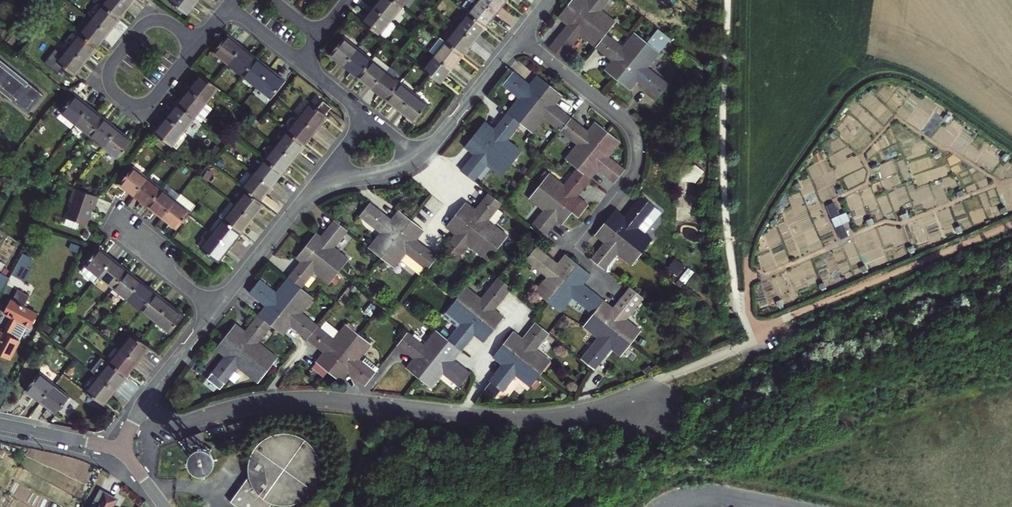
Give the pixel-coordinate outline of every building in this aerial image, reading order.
[(102,5),(119,18),(130,4),(126,0),(106,0),(102,5)] [(197,0),(170,0),(169,1),(185,14),(197,0)] [(374,6),(390,19),(401,5),(394,0),(379,0),(374,6)] [(468,13),(484,26),(496,12),(481,0),(478,0),(468,13)] [(505,0),(481,0),(496,12),(505,0)] [(609,17),(600,10),(608,0),(587,0),(587,1),(586,0),(572,0),(568,5),(605,34),(613,24),(607,20),(609,17)] [(119,18),(102,5),(91,19),(107,32),(119,18)] [(605,34),(568,5),(559,17),(569,24),(554,41),(549,47),(562,58),(567,51),(580,35),(590,42),(592,40),(597,44),(605,34)] [(374,6),(362,21),(372,30),(378,34),(390,19),(374,6)] [(457,27),(473,40),(484,26),(468,13),(457,27)] [(91,19),(80,33),(96,46),(107,32),(91,19)] [(445,41),(462,54),(473,40),(457,27),(445,41)] [(646,42),(616,80),(628,89),(635,79),(658,97),(668,85),(650,70),(656,71),(667,57),(660,51),(671,38),(658,28),(646,42)] [(80,33),(68,47),(85,60),(96,46),(80,33)] [(632,40),(629,38),(622,47),(605,34),(597,44),(595,47),(612,61),(604,70),(616,80),(646,42),(636,34),(632,40)] [(212,52),(228,64),(241,48),(226,35),(212,52)] [(344,65),(357,48),(343,37),(330,53),(344,65)] [(451,68),(462,54),(445,41),(440,37),(429,50),(434,54),(451,68)] [(73,75),(85,60),(68,47),(62,55),(53,48),(42,61),(56,72),(61,66),(73,75)] [(228,64),(242,75),(255,59),(241,48),(228,64)] [(344,65),(358,76),(371,60),(357,48),(344,65)] [(439,83),(451,68),(434,54),(422,69),(429,74),(439,83)] [(389,66),(375,55),(371,60),(385,71),(389,66)] [(256,86),(269,70),(255,59),(242,75),(256,86)] [(29,113),(44,95),(0,60),(0,90),(29,113)] [(358,76),(372,87),(385,71),(371,60),(358,76)] [(269,70),(256,86),(271,98),(283,82),(269,70)] [(400,82),(385,71),(372,87),(386,98),(400,82)] [(519,97),(512,106),(515,108),(510,114),(520,122),(549,85),(538,75),(530,85),(513,72),(503,84),(519,97)] [(206,103),(218,87),(213,83),(201,74),(189,89),(206,103)] [(400,82),(386,98),(401,110),(414,93),(400,82)] [(544,117),(560,130),(570,117),(554,104),(561,94),(549,85),(520,122),(530,130),(534,124),(537,126),(544,117)] [(177,103),(194,117),(201,123),(212,109),(206,103),(189,89),(177,103)] [(429,105),(414,93),(401,110),(416,122),(429,105)] [(60,111),(75,123),(88,107),(73,95),(60,111)] [(322,101),(316,108),(325,115),(331,107),(322,101)] [(177,103),(166,117),(183,131),(194,117),(177,103)] [(326,116),(325,115),(316,108),(314,106),(310,103),(298,117),(315,130),(326,116)] [(89,135),(102,118),(88,107),(75,123),(89,135)] [(506,139),(520,122),(510,114),(507,112),(494,129),(484,122),(474,134),(512,164),(520,153),(514,149),(516,146),(506,139)] [(183,131),(166,117),(153,133),(171,147),(183,131)] [(287,131),(304,144),(315,130),(298,117),(287,131)] [(577,144),(570,153),(573,155),(568,161),(578,168),(607,131),(596,122),(588,131),(570,117),(560,130),(577,144)] [(116,130),(102,118),(89,135),(104,146),(116,130)] [(4,153),(14,141),(0,130),(0,150),(4,153)] [(131,142),(116,130),(104,146),(118,158),(131,142)] [(293,158),(304,144),(287,131),(276,145),(293,158)] [(607,131),(578,168),(588,177),(595,167),(614,182),(616,180),(624,169),(607,155),(614,147),(612,145),(617,139),(607,131)] [(486,164),(496,171),(498,169),(504,173),(512,164),(474,134),(465,145),(475,153),(461,171),(473,180),(486,164)] [(293,158),(276,145),(265,159),(281,172),(293,158)] [(265,159),(253,173),(270,186),(281,172),(265,159)] [(134,195),(147,178),(132,167),(119,183),(134,195)] [(564,185),(549,173),(541,183),(539,185),(571,211),(579,217),(588,205),(576,195),(585,184),(583,182),(588,177),(578,168),(564,185)] [(212,173),(206,170),(202,178),(207,181),(212,173)] [(537,179),(541,183),(549,173),(545,170),(537,179)] [(701,170),(693,180),(705,190),(713,179),(701,170)] [(270,186),(253,173),(242,187),(246,191),(259,201),(270,186)] [(525,174),(521,179),(530,187),(534,181),(525,174)] [(134,195),(147,205),(160,189),(147,178),(134,195)] [(18,182),(12,179),(9,185),(15,189),(18,182)] [(544,209),(530,226),(543,237),(557,220),(558,219),(562,223),(571,211),(539,185),(531,195),(537,200),(535,202),(544,209)] [(98,197),(73,189),(68,202),(72,203),(67,218),(65,224),(77,229),(79,222),(86,224),(91,209),(94,209),(98,197)] [(162,217),(175,200),(160,189),(147,205),(162,217)] [(263,204),(259,201),(246,191),(235,205),(252,218),(263,204)] [(498,207),(501,203),(488,193),(475,208),(466,201),(456,213),(498,247),(506,237),(499,233),(502,230),(495,224),(505,212),(498,207)] [(180,194),(175,200),(162,217),(176,228),(190,212),(195,205),(180,194)] [(614,210),(604,221),(642,252),(650,242),(645,238),(647,235),(644,233),(653,223),(651,216),(648,215),(655,206),(641,195),(624,217),(614,210)] [(224,219),(240,232),(252,218),(235,205),(230,201),(219,215),(224,219)] [(381,257),(411,219),(399,210),(391,219),(369,202),(359,215),(380,232),(373,241),(376,243),(371,249),(381,257)] [(836,224),(850,221),(848,212),(834,216),(836,224)] [(469,243),(482,254),(484,252),(490,257),(498,247),(456,213),(447,224),(456,232),(455,234),(443,250),(455,260),(469,243)] [(224,219),(214,231),(231,244),(240,232),(224,219)] [(326,260),(338,270),(346,261),(340,256),(342,254),(334,246),(347,229),(334,219),(320,237),(315,233),(306,244),(326,260)] [(395,259),(398,261),(400,259),(420,275),(425,268),(427,269),(438,256),(416,239),(415,238),(423,229),(411,219),(381,257),(391,265),(395,259)] [(604,242),(591,258),(590,259),(604,269),(617,252),(627,260),(629,257),(634,262),(642,252),(604,221),(595,233),(605,241),(604,242)] [(231,244),(214,231),(200,248),(217,262),(231,244)] [(330,280),(338,270),(326,260),(306,244),(297,256),(301,260),(288,277),(291,279),(300,287),(313,271),(322,279),(324,276),(330,280)] [(558,264),(536,246),(526,259),(547,276),(540,285),(543,287),(538,293),(548,301),(578,264),(566,255),(558,264)] [(98,249),(85,264),(99,276),(112,260),(98,249)] [(99,276),(113,287),(126,271),(112,260),(99,276)] [(562,303),(564,305),(572,296),(593,313),(602,301),(603,300),(583,283),(582,283),(589,273),(578,264),(548,301),(557,308),(562,303)] [(7,280),(14,283),(22,269),(15,265),(8,276),(7,280)] [(126,271),(113,287),(127,298),(140,282),(126,271)] [(0,292),(7,280),(8,276),(0,272),(0,292)] [(481,298),(472,291),(470,294),(464,289),(456,299),(493,328),(502,317),(492,310),(510,287),(498,277),(481,298)] [(271,324),(300,287),(291,279),(286,285),(283,283),(276,292),(259,278),(249,291),(266,305),(259,315),(271,324)] [(140,282),(127,298),(141,309),(154,293),(140,282)] [(307,337),(317,325),(301,312),(308,303),(305,301),(310,295),(300,287),(271,324),(282,333),(290,324),(291,325),(307,337)] [(631,287),(630,288),(613,309),(602,301),(593,313),(631,343),(638,333),(633,328),(635,326),(626,319),(643,297),(631,287)] [(19,340),(10,335),(18,320),(30,327),(37,314),(24,307),(30,296),(17,289),(11,300),(10,299),(3,312),(11,316),(2,331),(0,330),(0,355),(8,359),(19,340)] [(141,309),(155,321),(168,304),(154,293),(141,309)] [(493,328),(456,299),(448,308),(454,313),(452,316),(462,323),(448,339),(460,349),(461,349),(474,334),(475,332),(484,339),(493,328)] [(168,304),(155,321),(170,332),(183,316),(168,304)] [(591,328),(589,330),(597,337),(581,358),(594,368),(611,347),(621,355),(631,343),(593,313),(585,323),(591,328)] [(268,355),(271,352),(257,341),(271,324),(259,315),(257,314),(244,332),(234,324),(225,335),(267,369),(274,360),(268,355)] [(28,331),(30,327),(18,320),(10,335),(19,340),(24,329),(28,331)] [(503,344),(539,373),(548,363),(541,358),(543,355),(535,349),(549,332),(535,321),(521,339),(512,332),(503,344)] [(316,361),(328,370),(358,333),(349,326),(344,331),(341,329),(334,338),(317,325),(307,337),(324,352),(316,361)] [(424,344),(408,331),(397,344),(415,358),(407,367),(418,377),(448,339),(439,332),(434,338),(431,336),(424,344)] [(51,337),(56,342),(61,337),(55,332),(51,337)] [(132,333),(121,348),(137,361),(148,347),(140,340),(132,333)] [(358,333),(328,370),(340,380),(349,370),(365,384),(375,372),(358,358),(370,344),(358,333)] [(267,369),(225,335),(215,348),(225,355),(211,373),(224,382),(238,366),(251,377),(253,374),(259,379),(267,369)] [(433,379),(435,381),(443,372),(459,385),(470,372),(454,359),(452,358),(460,349),(448,339),(418,377),(428,385),(433,379)] [(502,364),(489,380),(502,390),(515,374),(523,381),(525,378),(531,383),(537,377),(539,373),(503,344),(494,355),(503,362),(502,364)] [(137,361),(121,348),(109,362),(126,375),(137,361)] [(126,375),(109,362),(102,356),(90,371),(98,376),(114,389),(126,375)] [(328,370),(316,361),(312,367),(323,376),(328,370)] [(25,389),(40,402),(53,385),(38,374),(25,389)] [(98,376),(85,391),(102,404),(114,389),(98,376)] [(531,383),(530,385),(536,389),(543,381),(537,377),(531,383)] [(69,398),(53,385),(40,402),(56,414),(69,398)] [(244,421),(227,426),(230,437),(247,432),(244,421)] [(200,433),(185,438),(188,447),(203,441),(200,433)] [(240,506),(273,506),(276,502),(280,503),(287,504),(294,504),(301,502),(307,498),(313,494),(317,489),(321,482),(323,476),(323,469),(323,462),(321,455),(318,449),(313,443),(308,439),(302,435),(295,433),(288,433),(281,433),(274,435),(268,438),(263,443),(258,448),(255,454),(253,461),(252,465),(252,468),(252,475),(253,476),(233,502),(240,506)] [(207,454),(196,451),(194,463),(205,465),(207,454)] [(99,490),(93,500),(99,504),(105,493),(99,490)] [(93,500),(90,506),(111,506),(115,499),(105,493),(99,504),(93,500)]
